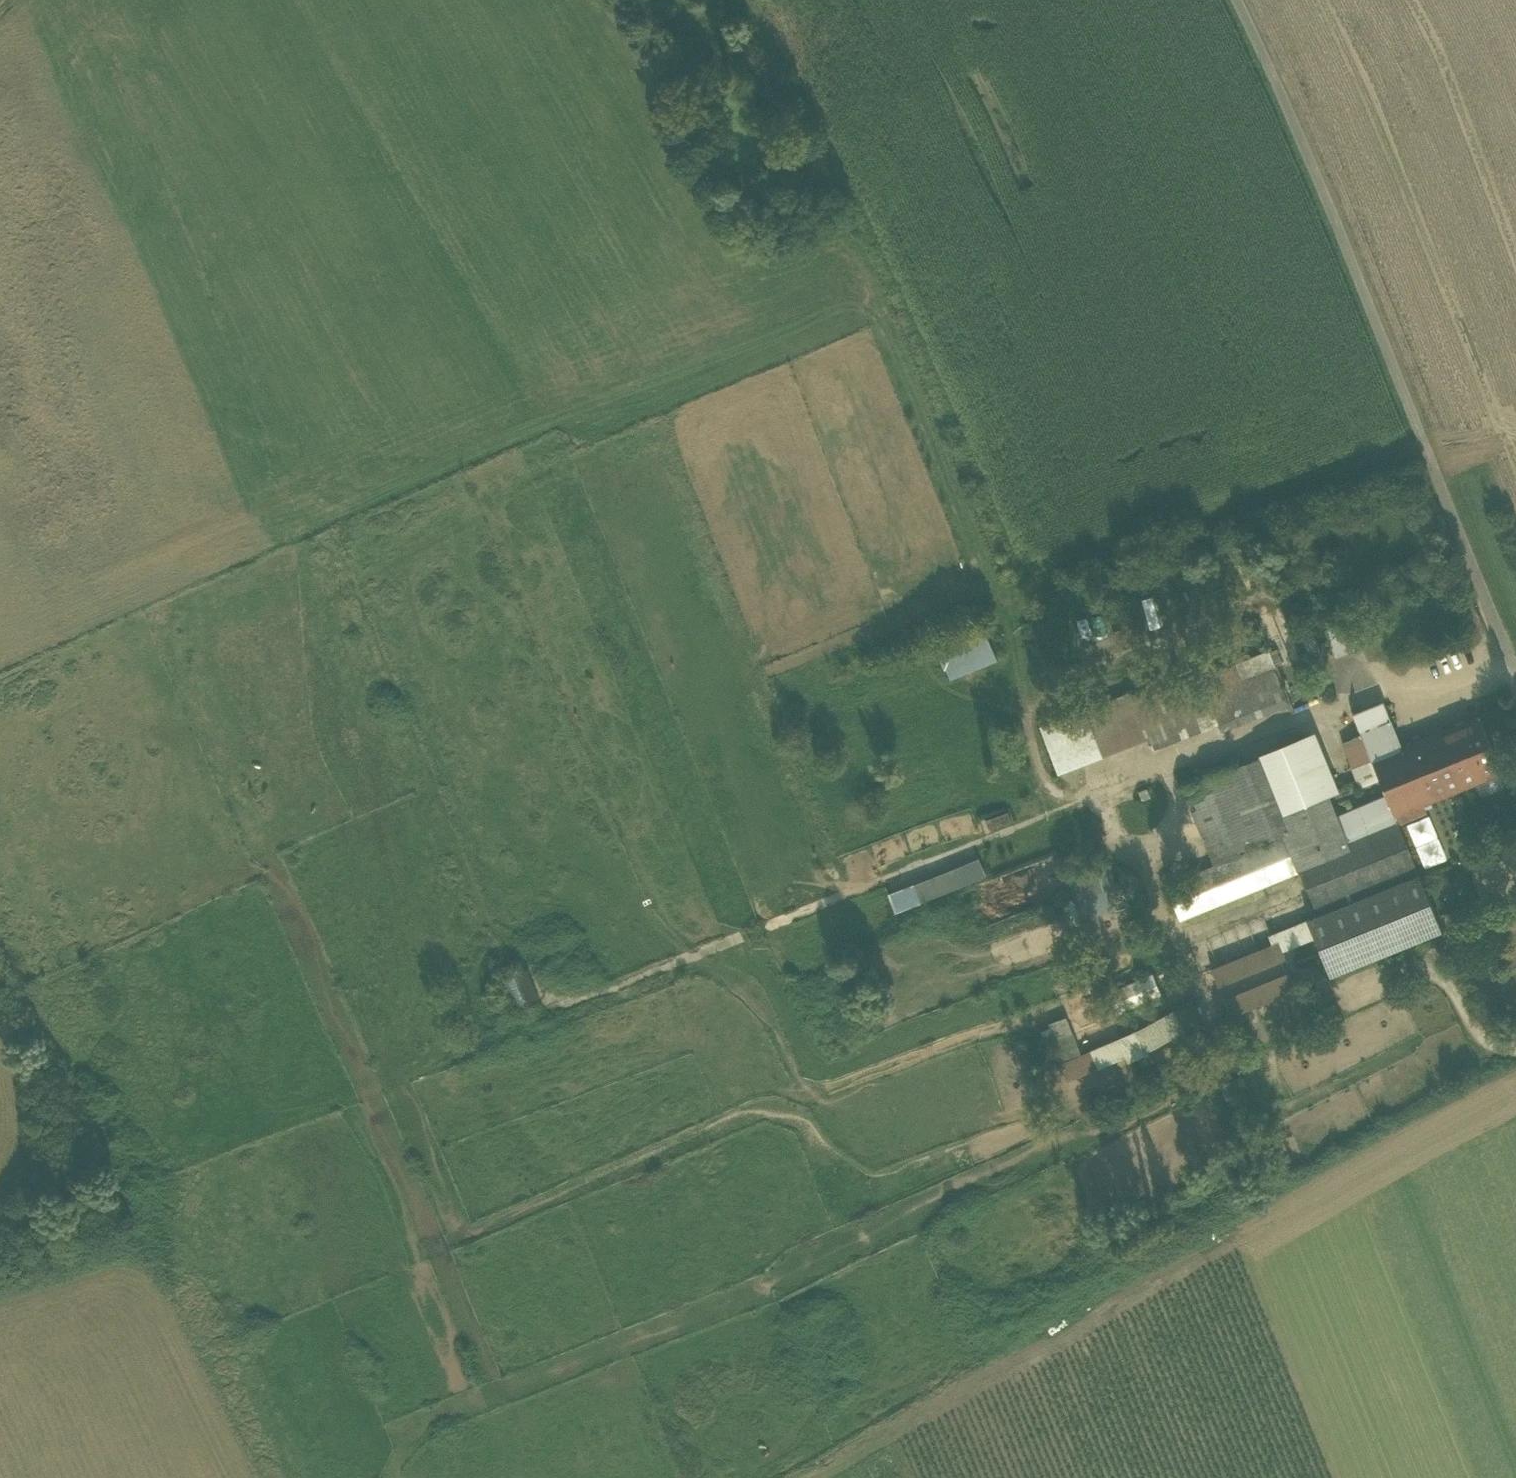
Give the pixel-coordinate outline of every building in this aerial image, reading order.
[(967,581),(948,589),(951,597),(970,589),(967,581)] [(1325,630),(1335,656),(1361,645),(1351,619),(1325,630)] [(983,624),(935,644),(950,679),(998,660),(983,624)] [(1039,726),(1058,771),(1146,737),(1151,748),(1218,722),(1221,729),(1290,701),(1269,650),(1200,678),(1134,704),(1129,691),(1039,726)] [(1361,737),(1368,752),(1398,740),(1390,720),(1383,701),(1352,714),(1361,737)] [(1440,732),(1462,787),(1501,772),(1479,716),(1440,732)] [(1396,822),(1397,823),(1397,822),(1426,811),(1423,803),(1462,787),(1440,732),(1401,748),(1398,740),(1368,752),(1371,761),(1372,761),(1380,780),(1385,794),(1396,822)] [(1314,733),(1303,738),(1326,793),(1337,789),(1314,733)] [(1368,752),(1361,737),(1340,745),(1358,789),(1380,780),(1372,761),(1371,761),(1368,752)] [(1260,755),(1260,756),(1209,777),(1241,856),(1215,866),(1167,886),(1180,918),(1298,870),(1299,869),(1337,854),(1348,882),(1411,857),(1397,822),(1397,823),(1396,822),(1346,842),(1335,815),(1335,814),(1326,794),(1326,793),(1303,738),(1260,755)] [(1241,856),(1209,777),(1184,787),(1215,866),(1241,856)] [(1335,815),(1346,842),(1396,822),(1385,794),(1335,815)] [(1009,811),(986,819),(989,829),(1012,821),(1009,811)] [(1416,846),(1439,837),(1430,815),(1407,824),(1416,846)] [(1439,837),(1416,846),(1424,868),(1447,859),(1439,837)] [(1299,869),(1318,915),(1419,875),(1411,857),(1348,882),(1337,854),(1299,869)] [(886,894),(894,913),(962,887),(985,879),(977,859),(886,894)] [(1070,873),(1079,899),(1116,888),(1107,862),(1070,873)] [(1314,936),(1330,975),(1441,930),(1419,875),(1318,915),(1307,920),(1314,936)] [(1122,907),(1116,888),(1079,899),(1085,919),(1122,907)] [(1307,920),(1270,934),(1274,943),(1277,951),(1314,936),(1307,920)] [(1211,969),(1217,983),(1280,957),(1277,951),(1274,943),(1273,943),(1211,969)] [(493,983),(507,1019),(536,1008),(522,972),(493,983)] [(1153,973),(1109,991),(1119,1014),(1162,996),(1153,973)] [(1224,1002),(1230,1016),(1293,990),(1287,976),(1224,1002)] [(1186,1004),(1135,1031),(1145,1053),(1173,1038),(1174,1042),(1199,1027),(1186,1004)] [(1050,1024),(1063,1061),(1081,1054),(1068,1017),(1050,1024)] [(1146,1055),(1145,1053),(1135,1031),(1060,1063),(1068,1081),(1127,1057),(1129,1062),(1146,1055)] [(1238,1077),(1221,1084),(1228,1101),(1245,1093),(1238,1077)]
